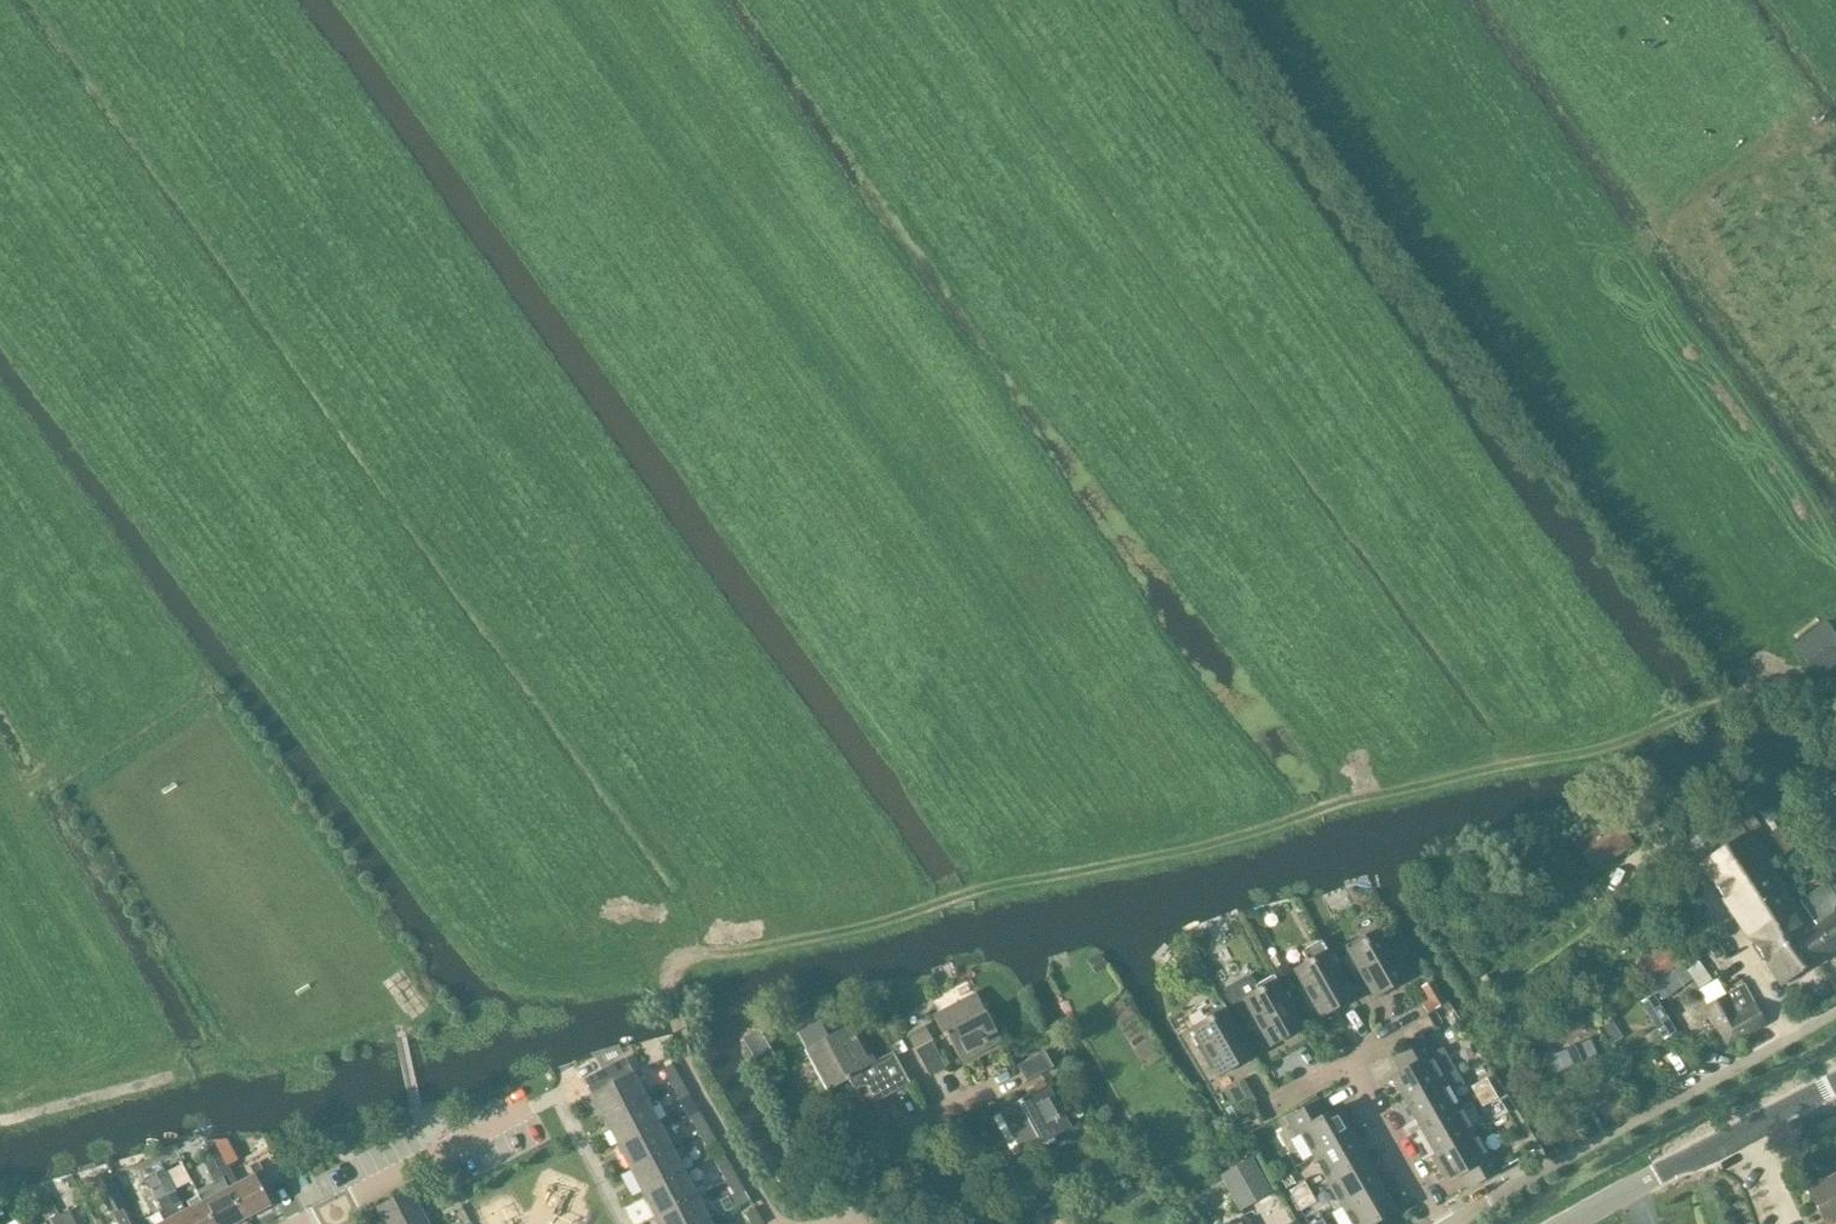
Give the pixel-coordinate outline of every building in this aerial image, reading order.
[(1835,665),(1835,635),(1825,621),(1792,646),(1817,679),(1835,665)] [(1633,845),(1611,812),(1570,840),(1592,872),(1633,845)] [(1731,813),(1697,836),(1710,856),(1701,862),(1729,903),(1774,873),(1748,834),(1747,832),(1745,834),(1738,824),(1731,813)] [(1817,824),(1835,861),(1835,815),(1817,824)] [(1661,854),(1642,870),(1653,884),(1673,868),(1661,854)] [(1774,873),(1729,903),(1749,934),(1794,903),(1774,873)] [(1814,877),(1804,883),(1810,893),(1820,887),(1814,877)] [(1798,903),(1814,927),(1831,916),(1835,913),(1835,899),(1826,885),(1816,891),(1798,903)] [(1794,903),(1749,934),(1767,960),(1812,929),(1794,903)] [(1812,929),(1829,954),(1835,949),(1835,916),(1835,913),(1831,916),(1812,929)] [(1812,929),(1767,960),(1783,984),(1829,954),(1812,929)] [(1367,940),(1364,935),(1344,946),(1374,998),(1408,979),(1402,968),(1406,966),(1394,946),(1390,948),(1381,932),(1367,940)] [(1308,963),(1294,971),(1303,987),(1299,989),(1310,1009),(1315,1007),(1321,1017),(1354,998),(1325,946),(1305,958),(1308,963)] [(1668,948),(1652,959),(1662,974),(1679,963),(1668,948)] [(1681,965),(1652,985),(1662,999),(1691,979),(1681,965)] [(1706,970),(1693,978),(1699,987),(1712,979),(1706,970)] [(1227,987),(1225,995),(1246,1035),(1255,1030),(1260,1038),(1264,1036),(1270,1046),(1304,1027),(1274,975),(1256,985),(1253,979),(1245,977),(1227,987)] [(1445,1003),(1432,982),(1423,987),(1432,1002),(1424,1007),(1428,1013),(1445,1003)] [(1755,1003),(1744,984),(1705,1005),(1727,1045),(1766,1023),(1755,1003)] [(962,1064),(1002,1041),(975,992),(933,1016),(944,1036),(946,1035),(962,1064)] [(1654,995),(1640,1003),(1663,1040),(1675,1032),(1654,995)] [(1214,1065),(1220,1075),(1253,1056),(1224,1004),(1204,1015),(1207,1020),(1193,1028),(1202,1044),(1198,1047),(1209,1067),(1214,1065)] [(1609,1017),(1601,1022),(1607,1032),(1615,1027),(1609,1017)] [(854,1023),(827,1037),(819,1023),(798,1034),(805,1049),(828,1091),(848,1080),(853,1088),(864,1082),(875,1103),(910,1084),(892,1052),(875,1061),(854,1023)] [(1590,1025),(1553,1050),(1564,1065),(1600,1040),(1590,1025)] [(759,1029),(743,1039),(758,1065),(760,1064),(774,1055),(759,1029)] [(1391,1078),(1406,1104),(1457,1075),(1454,1068),(1440,1076),(1430,1057),(1434,1055),(1426,1040),(1393,1058),(1401,1072),(1391,1078)] [(930,1076),(946,1067),(932,1041),(916,1050),(930,1076)] [(1026,1082),(1053,1067),(1044,1051),(1018,1066),(1026,1082)] [(1593,1061),(1599,1072),(1613,1064),(1606,1053),(1593,1061)] [(606,1120),(646,1099),(626,1060),(604,1071),(611,1085),(593,1095),(606,1120)] [(671,1086),(681,1081),(671,1065),(662,1070),(671,1086)] [(1406,1104),(1421,1129),(1458,1108),(1459,1107),(1452,1096),(1465,1088),(1458,1074),(1457,1075),(1406,1104)] [(1477,1097),(1492,1088),(1487,1078),(1471,1087),(1477,1097)] [(689,1095),(681,1081),(671,1086),(680,1100),(689,1095)] [(1022,1154),(1071,1128),(1049,1088),(1023,1102),(1021,1100),(999,1112),(1022,1154)] [(1497,1098),(1492,1088),(1477,1097),(1482,1107),(1497,1098)] [(618,1144),(659,1123),(646,1099),(606,1120),(618,1144)] [(1314,1157),(1352,1135),(1337,1109),(1327,1115),(1319,1101),(1287,1119),(1295,1135),(1299,1132),(1314,1157)] [(1435,1154),(1473,1133),(1458,1108),(1421,1129),(1435,1154)] [(699,1134),(708,1129),(699,1113),(690,1118),(699,1134)] [(631,1169),(671,1148),(659,1123),(618,1144),(631,1169)] [(716,1143),(708,1129),(699,1134),(707,1148),(716,1143)] [(1487,1157),(1473,1133),(1435,1154),(1450,1180),(1459,1175),(1467,1189),(1500,1170),(1491,1155),(1487,1157)] [(1314,1157),(1328,1182),(1366,1160),(1352,1135),(1314,1157)] [(684,1172),(671,1148),(631,1169),(644,1193),(684,1172)] [(1241,1210),(1270,1193),(1250,1160),(1222,1176),(1241,1210)] [(1342,1207),(1380,1186),(1366,1160),(1328,1182),(1342,1207)] [(726,1182),(736,1177),(727,1161),(717,1166),(726,1182)] [(219,1170),(245,1220),(272,1206),(256,1175),(238,1184),(228,1165),(219,1170)] [(245,1220),(219,1170),(210,1174),(220,1194),(203,1202),(214,1223),(237,1223),(245,1220)] [(166,1172),(157,1177),(167,1196),(176,1191),(166,1172)] [(697,1197),(684,1172),(644,1193),(656,1218),(697,1197)] [(1835,1221),(1835,1175),(1807,1190),(1826,1223),(1831,1223),(1835,1221)] [(157,1177),(148,1181),(158,1200),(167,1196),(157,1177)] [(744,1192),(736,1177),(726,1182),(735,1197),(744,1192)] [(122,1209),(123,1209),(126,1208),(111,1178),(96,1186),(111,1215),(113,1214),(122,1209)] [(1289,1191),(1295,1201),(1310,1192),(1304,1182),(1289,1191)] [(1380,1186),(1342,1207),(1352,1223),(1389,1223),(1385,1217),(1395,1212),(1380,1186)] [(425,1216),(411,1190),(366,1213),(372,1223),(410,1223),(425,1216)] [(203,1202),(186,1211),(176,1191),(167,1196),(182,1223),(214,1223),(203,1202)] [(1310,1192),(1295,1201),(1301,1212),(1316,1203),(1310,1192)] [(167,1196),(158,1200),(168,1221),(162,1223),(182,1223),(167,1196)] [(697,1197),(656,1218),(659,1223),(704,1223),(709,1221),(697,1197)] [(113,1214),(118,1223),(130,1223),(123,1209),(122,1209),(113,1214)] [(754,1209),(745,1214),(751,1223),(763,1223),(754,1209)] [(60,1216),(64,1223),(76,1223),(69,1211),(60,1216)] [(50,1219),(53,1223),(64,1223),(60,1216),(59,1214),(50,1219)]
